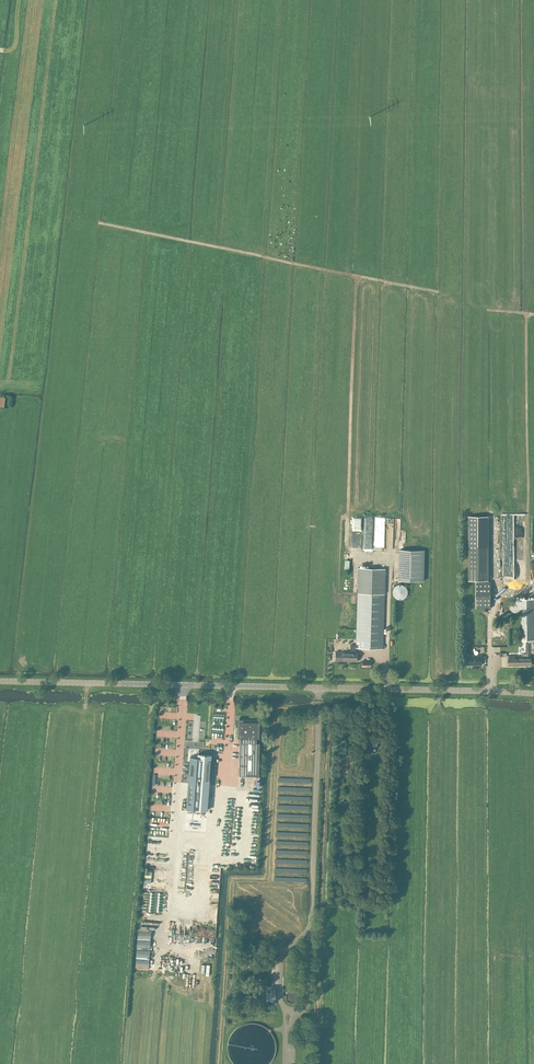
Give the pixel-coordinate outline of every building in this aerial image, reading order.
[(469,547),(469,570),(489,570),(489,547),(469,547)] [(399,550),(398,580),(424,581),(425,550),(399,550)] [(336,651),(336,660),(342,661),(357,661),(357,652),(355,652),(355,647),(382,648),(385,568),(359,568),(356,645),(351,644),(350,652),(343,651),(336,651)] [(469,570),(469,580),(489,580),(489,570),(469,570)] [(476,607),(491,607),(491,581),(476,581),(476,607)] [(509,655),(509,665),(519,665),(532,665),(532,656),(531,656),(531,652),(532,652),(532,653),(533,653),(533,598),(523,598),(523,639),(526,639),(526,650),(526,653),(523,653),(523,656),(519,656),(516,656),(516,655),(509,655)] [(472,655),(469,655),(469,664),(482,664),(482,655),(482,646),(473,646),(472,655)] [(238,725),(238,737),(239,737),(238,776),(260,776),(261,743),(258,743),(258,738),(259,738),(260,722),(242,721),(238,721),(238,725)] [(190,756),(186,808),(207,810),(211,754),(211,755),(198,754),(197,754),(197,758),(190,757),(190,756)]
